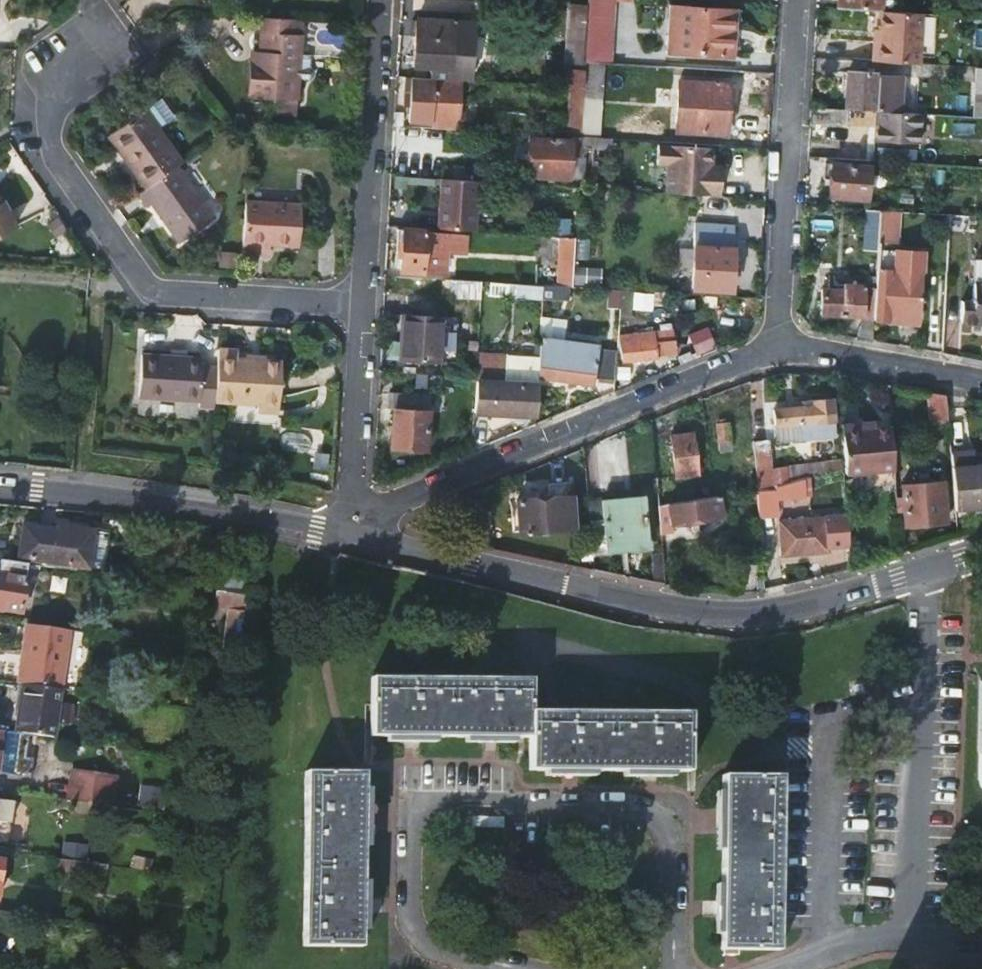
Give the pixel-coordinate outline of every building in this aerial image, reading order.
[(601,0),(589,0),(588,5),(586,46),(585,63),(597,64),(601,0)] [(837,8),(869,10),(878,11),(879,0),(837,0),(837,8)] [(570,4),(568,45),(586,46),(588,5),(570,4)] [(665,53),(672,54),(673,28),(678,24),(680,6),(668,6),(665,53)] [(673,28),(672,54),(736,57),(738,9),(680,6),(678,24),(673,28)] [(916,62),(920,13),(879,11),(878,27),(877,40),(873,39),(871,60),(916,62)] [(312,51),(302,51),(304,20),(264,19),(263,50),(262,58),(254,58),(252,97),(281,98),(281,113),(300,113),(301,77),(311,77),(314,74),(316,71),(315,67),(312,64),(312,58),(312,51)] [(414,36),(412,67),(430,69),(430,79),(460,81),(468,81),(472,23),(415,20),(415,21),(412,21),(411,36),(414,36)] [(568,45),(565,86),(583,87),(585,63),(586,46),(568,45)] [(263,50),(254,50),(254,58),(262,58),(263,50)] [(973,97),(981,97),(981,67),(975,67),(974,87),(973,97)] [(846,87),(845,109),(849,109),(877,111),(897,112),(899,78),(877,76),(877,73),(841,71),(840,87),(846,87)] [(458,126),(460,81),(407,77),(406,94),(411,95),(410,122),(431,124),(458,126)] [(712,133),(717,84),(667,82),(664,130),(712,133)] [(162,95),(112,131),(128,152),(124,155),(147,186),(176,165),(182,161),(158,127),(175,113),(162,95)] [(848,125),(849,109),(845,109),(810,106),(809,123),(848,125)] [(921,144),(923,114),(897,112),(877,111),(875,141),(921,144)] [(109,133),(124,155),(128,152),(112,131),(109,133)] [(574,159),(575,145),(574,143),(569,143),(527,140),(525,178),(568,180),(569,159),(574,159)] [(718,197),(719,197),(721,173),(715,172),(716,167),(711,167),(712,149),(657,146),(656,166),(666,166),(664,194),(718,197)] [(865,199),(868,165),(822,162),(820,178),(823,179),(823,196),(865,199)] [(215,218),(176,165),(147,186),(138,193),(149,208),(154,205),(182,243),(215,218)] [(477,183),(440,180),(438,213),(443,213),(442,230),(453,231),(474,232),(477,183)] [(0,200),(0,235),(14,226),(0,200)] [(302,203),(245,200),(242,253),(267,255),(268,244),(297,245),(302,203)] [(864,252),(877,253),(878,250),(880,209),(866,208),(864,252)] [(882,208),(881,240),(902,241),(903,209),(882,208)] [(691,288),(731,290),(735,227),(694,224),(691,288)] [(452,246),(453,231),(442,230),(429,229),(429,232),(401,231),(398,273),(439,275),(441,246),(452,246)] [(561,238),(558,288),(565,288),(570,288),(573,238),(561,238)] [(877,253),(875,286),(873,321),(887,321),(887,319),(918,321),(923,253),(878,250),(877,253)] [(981,323),(981,263),(973,262),(971,301),(960,300),(959,322),(981,323)] [(602,283),(602,264),(576,263),(575,282),(602,283)] [(863,316),(855,338),(872,341),(873,321),(875,286),(843,284),(843,288),(822,287),(821,314),(863,316)] [(516,299),(541,300),(541,286),(516,285),(516,299)] [(563,302),(565,288),(558,288),(541,286),(541,300),(563,302)] [(439,317),(402,314),(398,359),(436,362),(439,317)] [(689,330),(697,353),(718,346),(710,323),(689,330)] [(619,337),(622,363),(656,359),(654,344),(672,341),(671,331),(619,337)] [(591,380),(615,381),(616,354),(595,354),(595,348),(538,340),(536,379),(590,385),(591,380)] [(216,367),(214,400),(254,403),(254,410),(275,411),(278,360),(234,358),(234,351),(217,350),(216,367)] [(198,409),(214,410),(214,400),(216,367),(200,366),(201,359),(141,356),(138,398),(198,401),(198,409)] [(488,384),(475,383),(474,413),(534,416),(535,387),(520,386),(519,393),(487,392),(488,384)] [(428,396),(386,393),(384,409),(391,409),(389,448),(424,450),(428,396)] [(932,426),(949,425),(946,396),(929,393),(932,426)] [(774,409),(775,427),(794,426),(795,443),(834,441),(832,401),(812,402),(812,407),(800,408),(774,409)] [(890,427),(872,428),(858,429),(857,424),(840,425),(844,474),(893,472),(890,427)] [(776,444),(795,443),(794,426),(775,427),(776,444)] [(670,435),(676,477),(696,475),(690,431),(670,435)] [(767,440),(753,441),(756,489),(801,479),(842,470),(842,463),(769,468),(767,440)] [(952,466),(956,515),(981,512),(981,473),(972,473),(972,464),(952,466)] [(802,492),(801,479),(756,489),(758,513),(776,511),(776,494),(802,492)] [(903,498),(895,498),(896,507),(904,508),(905,526),(946,523),(943,482),(902,485),(903,498)] [(509,500),(510,514),(517,514),(518,525),(519,532),(552,530),(548,483),(525,485),(526,499),(509,500)] [(600,516),(589,517),(592,549),(648,545),(644,493),(599,497),(600,516)] [(720,516),(717,496),(657,505),(660,530),(672,529),(671,524),(720,516)] [(777,521),(780,556),(827,552),(826,546),(848,544),(846,515),(777,521)] [(27,538),(21,538),(18,560),(48,564),(49,561),(80,566),(84,534),(53,529),(52,532),(29,529),(27,538)] [(19,611),(24,581),(26,565),(0,561),(0,608),(19,611)] [(230,611),(224,653),(238,655),(246,596),(216,592),(214,608),(230,611)] [(25,625),(16,684),(23,685),(59,690),(67,631),(25,625)] [(372,678),(371,736),(399,736),(494,737),(529,738),(529,770),(563,770),(652,771),(687,772),(687,715),(530,713),(530,680),(372,678)] [(55,738),(61,691),(59,690),(23,685),(18,733),(55,738)] [(103,750),(83,747),(81,757),(102,760),(103,750)] [(114,779),(70,773),(67,801),(110,807),(114,779)] [(361,774),(305,773),(304,940),(360,942),(360,923),(361,806),(361,774)] [(781,776),(724,776),(724,817),(723,917),(723,947),(779,948),(781,776)] [(9,824),(12,802),(0,800),(0,823),(9,824)]
